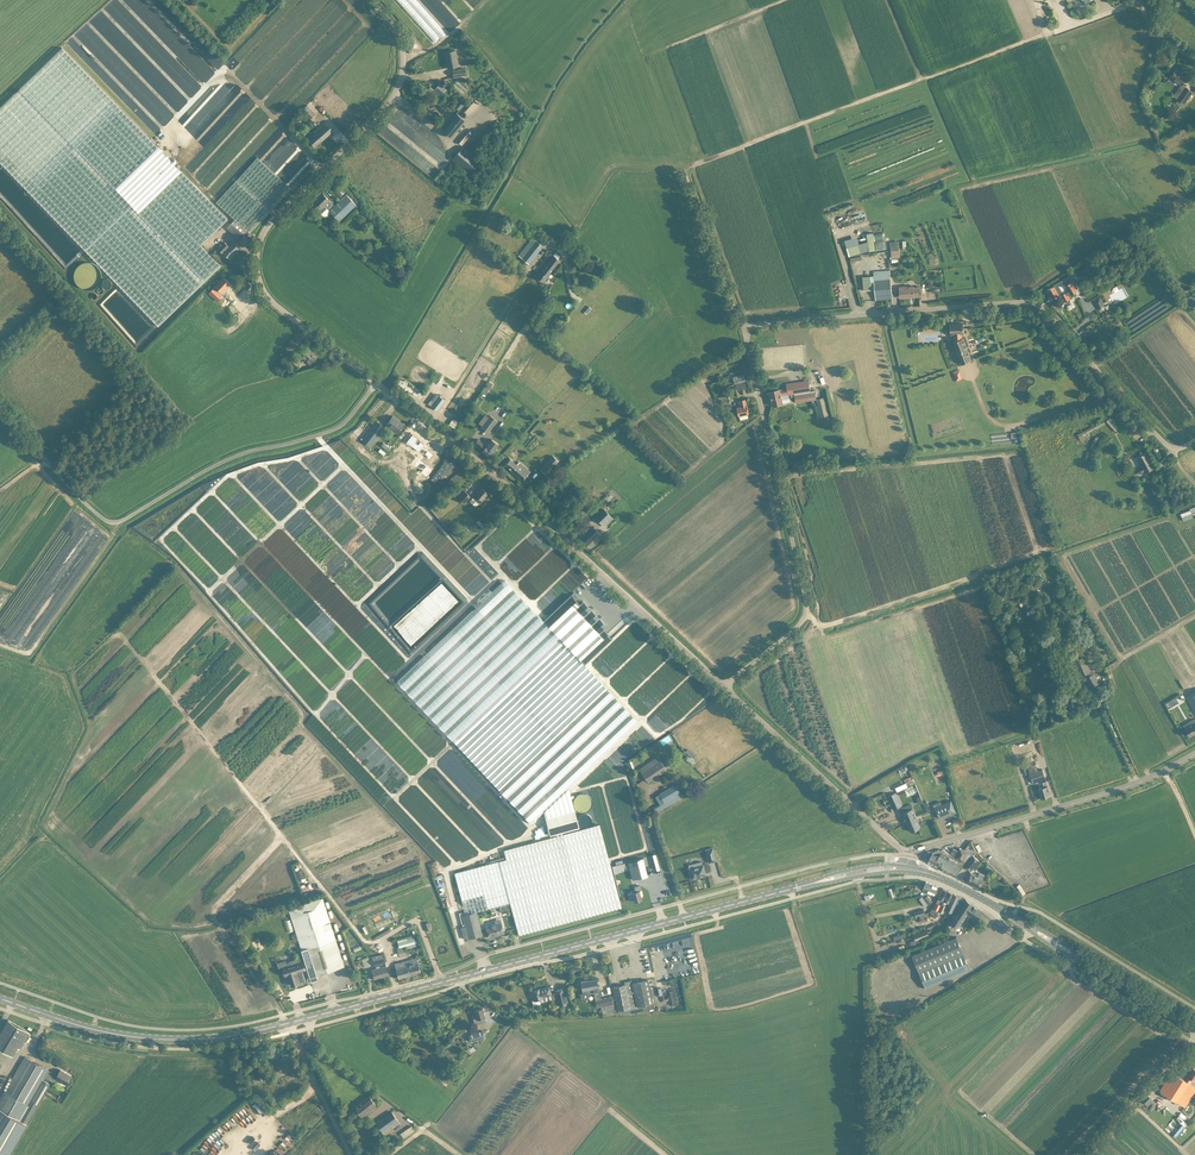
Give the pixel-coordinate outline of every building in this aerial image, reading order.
[(104,62),(162,126),(169,113),(176,116),(185,100),(186,105),(187,104),(184,91),(191,94),(200,87),(198,79),(206,83),(225,66),(194,32),(189,33),(190,38),(183,39),(183,37),(182,35),(180,37),(148,2),(142,7),(136,0),(117,0),(115,1),(123,44),(117,46),(116,48),(121,51),(113,53),(104,62)] [(0,108),(0,161),(29,192),(86,250),(158,325),(209,276),(220,265),(201,245),(228,219),(227,218),(182,171),(175,164),(118,106),(62,47),(0,108)] [(968,63),(969,63),(969,60),(968,60),(961,62),(956,48),(956,58),(957,62),(953,61),(953,64),(952,64),(945,64),(942,65),(941,68),(939,68),(937,69),(949,70),(957,67),(957,61),(959,66),(962,66),(963,63),(968,63)] [(448,67),(453,66),(459,65),(456,50),(451,51),(445,53),(446,60),(447,60),(449,67),(447,67),(448,67)] [(453,70),(454,77),(466,75),(465,68),(453,70)] [(1182,85),(1184,82),(1188,77),(1176,69),(1172,74),(1170,77),(1168,79),(1173,83),(1175,80),(1182,85)] [(455,88),(467,97),(472,91),(460,82),(455,88)] [(431,94),(438,100),(446,89),(439,84),(431,94)] [(1182,107),(1185,103),(1193,92),(1185,86),(1177,98),(1180,100),(1178,103),(1182,107)] [(460,110),(465,103),(460,98),(454,105),(460,110)] [(472,117),(483,107),(477,101),(466,111),(472,117)] [(316,114),(307,105),(301,110),(310,119),(316,114)] [(451,137),(465,120),(466,119),(465,118),(460,114),(457,112),(457,113),(443,130),(451,137)] [(334,130),(330,126),(326,121),(314,132),(315,133),(308,140),(311,143),(315,147),(334,130)] [(468,145),(476,136),(473,133),(464,142),(468,145)] [(288,164),(295,158),(301,161),(304,157),(306,155),(290,137),(285,134),(278,147),(276,149),(274,152),(276,153),(279,151),(281,153),(284,150),(291,154),(293,156),(288,164)] [(481,162),(468,151),(463,146),(458,152),(452,159),(457,163),(471,174),(481,162)] [(273,155),(264,156),(265,163),(268,163),(268,167),(275,167),(275,162),(273,162),(273,155)] [(257,157),(216,202),(230,214),(235,219),(227,228),(232,232),(240,240),(248,231),(250,233),(291,188),(286,184),(257,157)] [(336,187),(333,191),(339,198),(343,194),(336,187)] [(356,204),(351,198),(346,194),(334,205),(323,193),(312,204),(316,208),(319,211),(320,210),(324,215),(330,210),(340,220),(356,204)] [(529,263),(543,245),(537,240),(535,241),(532,239),(530,241),(519,255),(529,263)] [(878,242),(879,252),(890,250),(888,240),(878,242)] [(225,242),(218,249),(222,253),(223,252),(229,258),(240,247),(236,243),(234,241),(229,246),(225,242)] [(892,258),(895,258),(900,257),(900,249),(891,250),(892,258)] [(537,276),(544,281),(560,261),(555,256),(550,253),(540,266),(543,268),(537,276)] [(864,290),(875,289),(876,294),(876,300),(892,298),(892,296),(897,296),(897,289),(891,289),(890,277),(890,270),(873,271),(874,275),(863,276),(864,290)] [(1073,274),(1065,279),(1054,285),(1054,286),(1053,287),(1048,290),(1052,298),(1060,294),(1061,296),(1062,296),(1065,302),(1066,301),(1066,303),(1068,303),(1070,302),(1070,301),(1070,299),(1071,299),(1068,294),(1071,293),(1071,294),(1077,291),(1072,282),(1076,280),(1077,279),(1074,274),(1073,274)] [(215,286),(221,292),(230,283),(224,277),(215,286)] [(900,287),(900,291),(900,297),(919,296),(918,287),(914,287),(914,286),(900,287)] [(223,296),(214,287),(209,293),(217,301),(223,296)] [(208,294),(202,301),(206,305),(210,310),(207,313),(211,317),(214,313),(214,312),(220,306),(213,299),(208,294)] [(1101,295),(1094,299),(1100,310),(1106,307),(1104,304),(1104,303),(1105,303),(1101,295)] [(231,299),(226,305),(232,310),(237,305),(231,299)] [(1056,313),(1057,312),(1061,309),(1055,302),(1050,306),(1056,313)] [(964,333),(963,323),(957,323),(957,324),(950,325),(950,324),(951,334),(954,334),(955,341),(953,341),(961,364),(971,360),(963,338),(962,338),(961,333),(964,333)] [(986,333),(981,334),(982,338),(977,339),(978,343),(989,340),(988,337),(987,337),(986,333)] [(308,348),(301,356),(310,364),(317,357),(317,356),(317,357),(311,352),(312,352),(308,348)] [(278,370),(277,371),(281,374),(282,373),(290,364),(295,369),(296,369),(300,364),(288,353),(284,358),(286,361),(278,370)] [(955,373),(959,382),(965,379),(961,370),(955,373)] [(780,389),(770,391),(773,406),(779,404),(783,403),(782,399),(781,396),(789,394),(794,393),(796,402),(817,399),(815,392),(811,392),(811,390),(809,379),(797,381),(792,382),(786,384),(787,387),(780,389)] [(438,411),(445,401),(436,394),(429,404),(438,411)] [(828,415),(824,397),(817,398),(821,417),(828,415)] [(739,416),(745,415),(749,414),(746,399),(738,401),(740,407),(737,407),(739,416)] [(731,406),(723,408),(725,415),(733,413),(731,406)] [(1123,425),(1126,422),(1130,418),(1122,410),(1118,414),(1115,416),(1123,425)] [(481,428),(488,433),(498,421),(490,415),(481,428)] [(386,424),(391,427),(398,432),(400,429),(404,424),(403,425),(397,420),(398,419),(393,416),(386,424)] [(457,430),(461,423),(455,419),(451,425),(457,430)] [(1108,419),(1106,421),(1115,431),(1117,430),(1109,421),(1108,419)] [(362,440),(370,446),(385,427),(377,421),(372,427),(367,424),(363,429),(368,432),(362,440)] [(1097,424),(1086,429),(1087,432),(1098,426),(1097,424)] [(410,435),(406,440),(412,444),(413,443),(423,451),(415,460),(421,465),(420,467),(427,473),(432,466),(420,457),(425,452),(430,456),(433,451),(427,446),(426,447),(422,444),(425,441),(419,436),(419,435),(411,429),(408,434),(410,435)] [(528,445),(534,451),(543,443),(537,436),(528,445)] [(1097,436),(1091,448),(1093,449),(1099,437),(1097,436)] [(499,444),(494,441),(491,439),(486,445),(478,439),(475,443),(480,447),(479,449),(490,457),(494,452),(494,451),(499,444)] [(356,444),(355,443),(351,447),(357,452),(363,445),(358,441),(356,444)] [(517,446),(513,451),(519,456),(522,451),(520,449),(517,446)] [(1146,453),(1138,458),(1142,464),(1140,465),(1142,467),(1136,471),(1138,475),(1144,471),(1145,474),(1155,468),(1146,453)] [(552,454),(540,468),(547,473),(558,460),(552,454)] [(510,459),(506,464),(512,470),(511,471),(522,480),(528,473),(521,467),(523,465),(519,461),(517,464),(514,462),(510,459)] [(483,500),(482,499),(484,497),(488,493),(482,487),(478,492),(476,494),(475,494),(472,497),(480,504),(483,500)] [(464,503),(470,496),(465,491),(459,499),(464,503)] [(604,525),(612,517),(604,509),(596,517),(604,525)] [(590,547),(595,543),(602,535),(593,527),(589,531),(591,533),(584,540),(588,544),(587,544),(588,545),(590,547)] [(505,580),(398,681),(453,740),(560,638),(505,580)] [(571,594),(544,620),(560,638),(584,664),(585,664),(609,641),(600,632),(603,629),(606,626),(582,601),(580,604),(571,594)] [(471,722),(453,740),(500,789),(607,688),(585,664),(584,664),(560,638),(471,722)] [(1069,659),(1075,671),(1078,677),(1085,673),(1091,686),(1099,682),(1094,673),(1098,671),(1088,651),(1069,659)] [(607,688),(500,789),(531,823),(544,811),(546,817),(574,809),(568,788),(638,721),(607,688)] [(1194,711),(1194,692),(1187,697),(1194,711)] [(1075,698),(1063,703),(1065,707),(1067,711),(1069,710),(1070,712),(1081,707),(1077,697),(1075,698)] [(1187,731),(1190,736),(1194,733),(1194,719),(1194,718),(1183,725),(1187,731)] [(696,755),(688,749),(686,751),(689,753),(688,754),(694,758),(696,755)] [(688,756),(689,756),(687,754),(684,758),(692,764),(694,761),(688,756)] [(662,762),(660,759),(658,756),(639,768),(641,772),(648,782),(671,767),(667,762),(666,759),(662,762)] [(1033,764),(1028,766),(1030,773),(1033,782),(1046,778),(1043,769),(1036,771),(1033,764)] [(908,782),(910,796),(919,795),(917,780),(908,782)] [(1039,789),(1040,792),(1042,797),(1050,795),(1049,791),(1050,791),(1048,785),(1047,781),(1043,782),(1045,787),(1039,789)] [(675,784),(659,793),(662,797),(667,806),(682,797),(675,784)] [(893,809),(899,807),(903,805),(897,792),(893,794),(887,796),(893,809)] [(592,803),(592,802),(592,801),(592,800),(592,799),(591,798),(591,797),(590,796),(589,795),(587,794),(585,793),(584,793),(583,793),(582,793),(579,794),(577,795),(577,796),(576,797),(575,798),(574,799),(574,800),(574,802),(574,803),(574,805),(574,806),(575,807),(576,808),(577,809),(577,810),(579,811),(582,812),(584,812),(585,812),(586,811),(587,811),(589,810),(590,809),(591,808),(591,807),(592,806),(592,805),(592,803)] [(941,801),(934,804),(935,807),(940,818),(956,811),(951,800),(942,804),(941,801)] [(912,804),(901,808),(903,812),(907,824),(908,823),(911,822),(910,818),(916,816),(915,814),(913,808),(912,804)] [(580,827),(575,809),(574,809),(546,817),(550,835),(580,827)] [(592,821),(592,820),(592,819),(592,818),(591,817),(590,815),(589,814),(588,814),(587,813),(586,813),(585,813),(584,813),(583,814),(582,814),(581,814),(581,815),(580,816),(580,817),(579,817),(579,818),(579,819),(579,821),(579,822),(579,823),(580,823),(580,824),(581,825),(581,826),(582,826),(583,826),(584,826),(585,827),(586,827),(587,826),(588,826),(589,826),(590,824),(591,824),(591,823),(592,822),(592,821)] [(918,819),(916,816),(910,818),(911,822),(908,823),(912,831),(920,828),(917,820),(918,819)] [(600,824),(563,833),(504,849),(506,858),(454,872),(465,911),(459,913),(463,926),(461,926),(464,939),(469,937),(469,938),(483,934),(482,934),(484,933),(488,932),(489,937),(494,936),(493,934),(504,932),(501,922),(500,919),(495,920),(495,923),(486,926),(481,927),(476,911),(491,907),(510,902),(519,935),(622,907),(600,824)] [(531,832),(533,835),(543,829),(541,826),(531,832)] [(933,852),(928,861),(938,866),(955,876),(959,868),(962,863),(964,864),(965,864),(972,854),(977,851),(973,844),(972,841),(965,850),(960,847),(958,850),(954,848),(951,854),(942,849),(940,849),(933,852)] [(713,847),(705,849),(709,863),(717,861),(713,847)] [(966,863),(965,864),(972,869),(979,860),(974,855),(966,863)] [(441,874),(436,861),(429,864),(434,877),(441,874)] [(689,867),(688,868),(691,879),(706,875),(703,864),(702,864),(701,861),(689,865),(689,867)] [(625,862),(612,866),(614,874),(619,872),(618,869),(626,867),(625,862)] [(631,866),(627,867),(631,882),(649,877),(645,862),(631,866)] [(303,868),(296,870),(299,878),(305,876),(303,868)] [(979,888),(981,883),(985,876),(980,873),(978,876),(973,874),(971,873),(971,874),(970,877),(967,882),(979,888)] [(926,881),(924,887),(923,890),(935,894),(936,891),(939,886),(926,881)] [(636,892),(632,893),(634,901),(642,899),(641,895),(643,894),(642,890),(641,890),(639,885),(634,886),(636,892)] [(944,900),(949,890),(943,888),(940,893),(939,897),(933,908),(932,908),(930,912),(933,914),(932,915),(936,918),(937,917),(935,914),(940,906),(942,903),(944,900)] [(949,902),(954,893),(949,890),(944,900),(942,903),(940,906),(935,914),(937,917),(939,914),(937,913),(939,911),(944,913),(946,909),(947,910),(949,906),(949,902)] [(949,906),(947,910),(952,912),(955,905),(957,901),(960,896),(954,893),(949,902),(949,906)] [(929,905),(933,902),(928,895),(924,898),(929,905)] [(289,909),(297,933),(292,935),(294,942),(300,940),(302,949),(301,949),(310,977),(317,975),(343,967),(340,957),(341,957),(323,898),(289,909)] [(966,899),(962,904),(951,922),(953,923),(953,925),(953,926),(953,927),(954,927),(955,926),(956,925),(959,927),(967,914),(977,920),(980,916),(983,911),(973,905),(974,904),(966,899)] [(390,908),(369,919),(375,929),(396,919),(390,908)] [(918,915),(918,916),(921,923),(929,920),(927,913),(925,914),(925,913),(918,915)] [(927,929),(914,934),(916,940),(929,935),(927,929)] [(419,947),(417,938),(418,937),(417,936),(416,936),(416,934),(398,939),(400,948),(397,948),(400,957),(408,954),(407,951),(412,949),(416,948),(419,947)] [(926,988),(970,970),(956,937),(912,955),(919,971),(926,988)] [(372,970),(373,973),(374,979),(389,975),(387,969),(386,966),(381,967),(380,963),(384,963),(382,955),(373,957),(375,965),(376,965),(377,968),(372,970)] [(281,961),(277,963),(280,972),(284,971),(285,975),(289,974),(290,977),(292,984),(305,980),(305,978),(305,976),(304,977),(303,973),(302,970),(305,968),(304,963),(302,958),(302,957),(286,962),(286,960),(281,961)] [(395,963),(398,972),(399,978),(421,972),(417,958),(395,963)] [(596,1000),(597,1004),(597,1007),(602,1006),(603,1013),(618,1010),(615,995),(601,999),(598,987),(596,978),(595,978),(595,977),(588,978),(588,980),(581,982),(583,990),(584,990),(584,991),(581,995),(583,999),(587,997),(589,993),(594,992),(596,1000)] [(615,995),(618,1010),(653,1003),(649,985),(648,979),(633,983),(632,980),(624,982),(625,984),(613,987),(615,995)] [(541,988),(531,991),(533,996),(534,1000),(533,1000),(534,1004),(535,1005),(540,1003),(541,1003),(541,1002),(540,999),(543,998),(543,997),(548,995),(548,994),(551,993),(551,992),(549,986),(541,989),(541,988)] [(564,988),(555,990),(560,1006),(568,1004),(564,988)] [(666,1005),(675,1005),(675,992),(666,992),(666,1005)] [(472,1015),(475,1024),(487,1021),(484,1013),(483,1008),(474,1010),(476,1014),(472,1015)] [(24,1035),(27,1030),(9,1020),(6,1025),(0,1035),(0,1048),(12,1055),(24,1035)] [(483,1030),(469,1034),(471,1041),(485,1037),(483,1030)] [(476,1050),(473,1046),(471,1048),(467,1051),(470,1055),(476,1050)] [(9,1154),(25,1128),(45,1092),(50,1083),(46,1080),(47,1078),(54,1082),(56,1078),(67,1084),(69,1081),(72,1076),(60,1069),(57,1075),(49,1070),(25,1056),(22,1061),(0,1100),(0,1150),(9,1154)] [(277,1062),(280,1072),(295,1068),(292,1058),(277,1062)] [(1185,1079),(1193,1084),(1194,1086),(1194,1068),(1193,1067),(1185,1079)] [(251,1074),(246,1076),(250,1084),(254,1082),(254,1084),(262,1081),(262,1079),(261,1077),(258,1071),(251,1074)] [(1169,1076),(1160,1090),(1185,1106),(1193,1095),(1188,1092),(1193,1084),(1185,1079),(1173,1071),(1169,1076)] [(574,1091),(579,1083),(571,1078),(566,1086),(574,1091)] [(1140,1097),(1149,1106),(1154,1101),(1145,1092),(1140,1097)] [(364,1118),(378,1107),(370,1096),(355,1107),(364,1118)] [(400,1123),(392,1111),(376,1123),(384,1134),(400,1123)] [(286,1151),(291,1146),(285,1141),(281,1146),(286,1151)]
